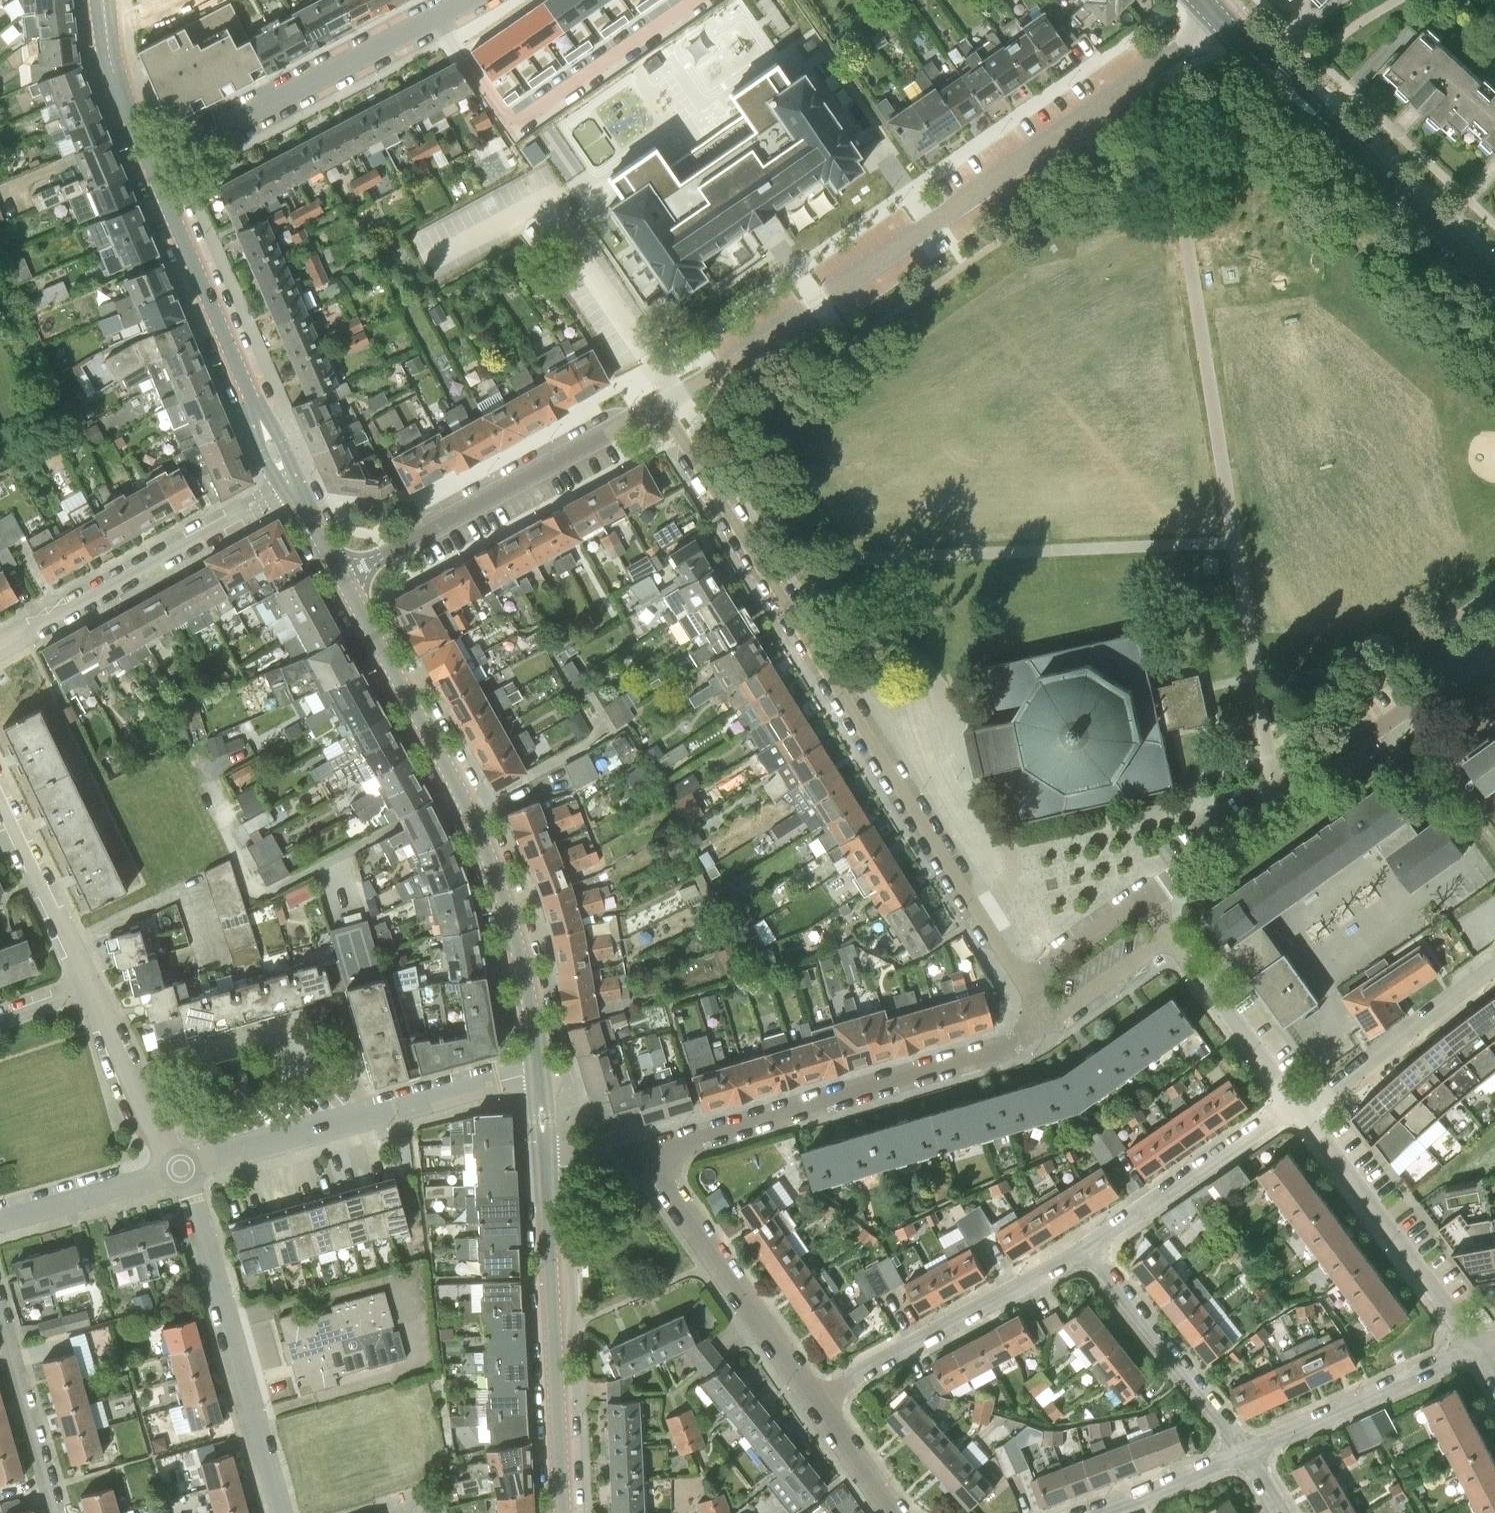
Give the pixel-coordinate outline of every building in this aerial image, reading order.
[(24,13),(73,9),(72,0),(22,0),(24,13)] [(333,38),(314,0),(291,12),(293,15),(311,50),(333,38)] [(340,0),(314,0),(333,38),(354,27),(340,0)] [(366,0),(340,0),(354,27),(374,16),(366,0)] [(394,0),(366,0),(374,16),(396,5),(394,0)] [(543,1),(563,30),(581,17),(569,0),(544,0),(543,1)] [(581,17),(599,5),(596,0),(569,0),(581,17)] [(636,6),(640,13),(652,4),(649,0),(645,0),(636,6)] [(1023,1),(1029,9),(1037,4),(1035,0),(1025,0),(1023,1)] [(1065,22),(1056,31),(1066,46),(1076,39),(1072,32),(1094,10),(1105,22),(1127,0),(1086,0),(1065,22)] [(543,1),(525,13),(545,42),(563,30),(543,1)] [(137,51),(165,116),(174,120),(175,120),(194,110),(189,101),(200,96),(205,105),(253,80),(253,78),(251,79),(249,75),(261,68),(264,74),(267,73),(249,38),(230,2),(137,47),(137,51)] [(1034,17),(1020,26),(1047,64),(1048,62),(1053,64),(1058,61),(1058,56),(1068,49),(1066,46),(1056,31),(1049,20),(1044,14),(1046,13),(1044,9),(1042,11),(1037,4),(1029,9),(1034,17)] [(73,9),(24,13),(27,41),(31,38),(40,37),(76,34),(73,9)] [(1477,27),(1487,20),(1480,10),(1470,17),(1477,27)] [(525,13),(507,26),(527,55),(545,42),(525,13)] [(1056,31),(1065,22),(1056,13),(1049,20),(1056,31)] [(277,17),(269,21),(290,61),(311,50),(293,15),(280,22),(277,17)] [(624,15),(612,23),(616,29),(628,21),(624,15)] [(1002,42),(993,29),(1004,46),(1026,78),(1027,77),(1031,79),(1036,76),(1035,71),(1047,64),(1020,26),(1019,24),(1020,23),(1016,18),(1015,16),(1002,26),(1006,31),(1008,30),(1012,35),(1002,42)] [(290,61),(269,21),(260,26),(263,31),(249,38),(267,73),(290,61)] [(612,23),(600,32),(604,38),(616,29),(612,23)] [(507,26),(489,38),(509,67),(527,55),(507,26)] [(987,42),(976,50),(1005,93),(1007,91),(1011,93),(1016,90),(1016,85),(1026,78),(1004,46),(993,29),(983,37),(987,42)] [(1401,55),(1385,72),(1400,86),(1398,88),(1397,89),(1407,99),(1409,101),(1410,99),(1415,93),(1418,96),(1419,95),(1421,97),(1415,104),(1424,112),(1430,105),(1431,107),(1431,108),(1434,111),(1427,118),(1439,129),(1440,128),(1443,125),(1457,139),(1470,124),(1469,123),(1492,98),(1480,86),(1484,82),(1483,81),(1441,42),(1440,41),(1436,46),(1422,33),(1420,35),(1419,36),(1402,54),(1401,55)] [(32,83),(80,65),(79,61),(77,47),(79,45),(78,40),(76,38),(76,34),(40,37),(41,51),(36,52),(38,63),(29,64),(32,83)] [(489,38),(470,51),(490,80),(509,67),(489,38)] [(588,40),(576,48),(580,54),(592,46),(588,40)] [(969,64),(958,72),(983,108),(984,107),(989,108),(994,105),(994,100),(1005,93),(976,50),(970,42),(961,48),(966,55),(964,57),(969,64)] [(576,48),(564,56),(568,63),(580,54),(576,48)] [(920,67),(921,69),(929,80),(940,72),(931,59),(920,67)] [(654,145),(607,178),(621,198),(609,206),(665,287),(670,283),(677,294),(704,276),(696,265),(701,262),(698,257),(746,225),(747,227),(773,209),(771,207),(818,175),(822,179),(826,176),(834,187),(860,168),(859,166),(853,158),(858,154),(802,73),(790,81),(776,61),(728,94),(752,128),(710,157),(678,179),(654,145)] [(460,109),(454,99),(473,89),(455,63),(426,78),(446,117),(460,109)] [(46,105),(89,88),(87,85),(88,83),(87,77),(84,76),(80,65),(32,83),(28,85),(33,97),(41,93),(46,105)] [(539,73),(544,80),(556,71),(551,65),(539,73)] [(912,101),(910,103),(936,140),(938,144),(951,135),(949,131),(960,124),(936,90),(929,80),(921,69),(916,73),(915,78),(925,92),(912,101)] [(947,83),(936,90),(960,124),(970,117),(974,118),(979,115),(980,110),(983,108),(958,72),(946,80),(947,83)] [(544,80),(539,73),(527,81),(532,88),(544,80)] [(446,117),(426,78),(396,94),(411,122),(426,113),(432,124),(446,117)] [(47,133),(99,113),(94,101),(95,99),(92,91),(90,91),(89,88),(46,105),(47,106),(39,109),(44,122),(43,123),(47,133)] [(515,90),(502,98),(507,105),(519,96),(515,90)] [(396,94),(366,110),(381,137),(385,146),(399,139),(394,130),(411,122),(396,94)] [(1470,124),(1484,137),(1480,141),(1493,152),(1494,149),(1494,95),(1492,98),(1469,123),(1470,124)] [(885,99),(876,105),(912,157),(922,150),(924,153),(938,144),(936,140),(910,103),(895,113),(885,99)] [(366,110),(337,125),(351,153),(367,145),(371,154),(385,146),(381,137),(366,110)] [(478,129),(491,122),(486,112),(473,119),(478,129)] [(99,113),(47,133),(48,133),(49,134),(53,143),(56,142),(63,157),(73,153),(109,138),(107,134),(108,132),(106,126),(104,125),(99,113)] [(307,141),(321,168),(351,153),(337,125),(307,141)] [(39,211),(124,175),(109,138),(73,153),(83,177),(60,187),(59,183),(32,195),(39,211)] [(436,138),(423,144),(429,156),(442,150),(436,138)] [(307,141),(277,156),(292,184),(321,168),(307,141)] [(429,156),(423,144),(410,151),(416,163),(429,156)] [(262,199),(292,184),(277,156),(248,172),(262,199)] [(224,204),(230,216),(243,210),(262,199),(248,172),(218,187),(225,203),(224,204)] [(375,172),(362,179),(367,188),(369,190),(381,184),(375,172)] [(124,175),(70,198),(80,222),(91,217),(135,199),(132,194),(133,192),(131,188),(129,187),(124,175)] [(361,176),(350,183),(355,194),(367,188),(362,179),(361,176)] [(317,200),(304,207),(310,219),(322,212),(317,200)] [(101,220),(89,226),(99,249),(100,248),(111,244),(147,229),(142,218),(143,216),(141,211),(139,210),(137,205),(101,220)] [(310,219),(304,207),(291,214),(296,226),(310,219)] [(247,220),(243,210),(230,216),(235,225),(247,220)] [(281,212),(272,215),(276,224),(285,220),(281,212)] [(237,231),(251,264),(281,251),(274,233),(276,233),(272,225),(276,224),(272,215),(237,231)] [(18,220),(1,227),(4,236),(21,229),(18,220)] [(111,244),(100,248),(103,255),(110,273),(115,271),(115,272),(124,268),(123,267),(157,253),(155,248),(155,246),(154,242),(152,241),(147,229),(111,244)] [(301,229),(292,234),(296,242),(305,237),(301,229)] [(522,254),(517,246),(506,253),(512,261),(522,254)] [(21,258),(16,248),(4,253),(8,264),(21,258)] [(281,251),(251,264),(266,297),(296,284),(287,264),(281,251)] [(303,261),(310,274),(322,268),(315,255),(303,261)] [(113,299),(98,305),(113,313),(172,289),(161,263),(127,277),(126,275),(121,277),(113,281),(120,297),(114,300),(113,299)] [(322,268),(310,274),(317,287),(329,281),(322,268)] [(30,313),(70,297),(63,280),(42,289),(44,295),(26,303),(30,313)] [(342,291),(337,281),(325,287),(330,297),(342,291)] [(296,284),(266,297),(280,330),(310,317),(308,313),(303,302),(296,284)] [(172,289),(113,313),(97,320),(103,335),(142,319),(146,330),(183,315),(172,289)] [(438,307),(427,313),(435,327),(445,321),(438,307)] [(357,315),(346,320),(352,333),(363,328),(357,315)] [(310,317),(280,330),(294,363),(324,351),(310,317)] [(346,320),(333,326),(339,338),(352,333),(346,320)] [(121,378),(194,343),(185,321),(132,342),(105,358),(118,380),(121,378)] [(559,344),(587,395),(596,390),(595,389),(608,382),(607,380),(608,376),(605,374),(584,336),(570,344),(567,337),(565,338),(560,329),(552,334),(559,344)] [(364,330),(353,335),(358,347),(370,342),(364,330)] [(353,335),(340,340),(345,353),(358,347),(353,335)] [(194,343),(121,378),(127,388),(138,382),(142,391),(155,385),(154,382),(203,363),(202,362),(203,359),(200,353),(198,352),(194,343)] [(559,344),(536,356),(545,372),(543,373),(546,379),(564,412),(568,410),(565,405),(576,399),(577,400),(587,395),(559,344)] [(324,351),(294,363),(309,397),(338,384),(324,351)] [(426,369),(419,354),(403,362),(410,376),(426,369)] [(80,366),(90,359),(89,356),(72,367),(78,377),(85,373),(80,366)] [(516,372),(526,367),(521,358),(511,364),(516,372)] [(163,405),(212,385),(209,377),(209,374),(207,368),(204,367),(203,363),(154,382),(155,385),(163,405)] [(523,385),(532,379),(526,367),(516,372),(523,385)] [(515,389),(523,385),(516,372),(506,378),(513,390),(515,389)] [(546,379),(535,384),(525,389),(545,424),(555,419),(554,418),(564,412),(546,379)] [(336,400),(352,393),(350,390),(346,381),(338,384),(309,397),(291,404),(296,416),(296,418),(299,424),(300,425),(301,428),(334,414),(333,413),(329,403),(336,400)] [(483,413),(501,447),(523,435),(505,401),(495,383),(485,389),(489,395),(477,402),(483,413)] [(173,429),(222,408),(220,404),(221,402),(218,395),(216,394),(212,385),(163,405),(173,429)] [(545,424),(525,389),(517,394),(505,401),(523,435),(536,428),(536,429),(545,424)] [(382,391),(366,400),(372,409),(388,400),(382,391)] [(459,420),(461,424),(480,460),(489,455),(489,454),(501,447),(483,413),(469,420),(467,415),(468,415),(461,403),(452,407),(459,420)] [(396,430),(404,425),(394,407),(374,417),(381,429),(392,423),(396,430)] [(455,465),(454,465),(457,471),(471,463),(471,465),(480,460),(461,424),(459,420),(452,407),(442,413),(451,430),(441,436),(440,436),(455,465)] [(182,450),(231,429),(227,419),(227,417),(224,410),(222,409),(222,408),(173,429),(182,450)] [(334,414),(301,428),(303,432),(303,434),(305,438),(307,439),(312,452),(364,431),(358,419),(347,424),(349,430),(342,433),(334,414)] [(413,421),(404,426),(411,439),(421,434),(413,421)] [(99,436),(93,425),(83,430),(88,442),(99,436)] [(403,443),(411,439),(404,426),(395,431),(402,444),(403,443)] [(174,455),(185,475),(240,451),(231,429),(182,450),(174,455)] [(414,444),(434,478),(443,473),(442,472),(454,465),(455,465),(440,436),(441,436),(438,430),(414,444)] [(322,476),(354,462),(346,442),(352,439),(355,444),(368,439),(364,431),(312,452),(317,464),(317,465),(319,471),(321,473),(322,476)] [(127,443),(122,436),(115,441),(119,448),(127,443)] [(434,478),(414,444),(406,448),(395,454),(392,455),(394,458),(393,458),(406,482),(407,487),(410,488),(410,489),(411,488),(414,489),(416,486),(423,482),(424,484),(434,478)] [(47,453),(53,463),(62,458),(57,448),(47,453)] [(185,475),(197,497),(207,492),(212,503),(221,498),(249,483),(251,476),(240,451),(185,475)] [(354,462),(322,476),(328,489),(381,495),(394,489),(376,453),(375,451),(361,458),(361,459),(354,462)] [(152,469),(175,510),(197,497),(185,475),(174,455),(172,457),(179,468),(168,475),(161,464),(152,469)] [(642,463),(609,482),(626,516),(627,517),(645,507),(644,504),(659,495),(658,492),(659,488),(657,483),(653,482),(650,477),(651,473),(649,468),(645,468),(642,463)] [(137,489),(154,521),(175,510),(152,469),(142,475),(147,484),(137,489)] [(626,516),(609,482),(586,494),(603,528),(626,516)] [(94,512),(112,545),(133,533),(106,483),(96,488),(98,493),(105,506),(94,512)] [(123,492),(114,497),(133,533),(154,521),(137,489),(125,496),(123,492)] [(586,494),(563,507),(580,538),(582,540),(603,528),(586,494)] [(75,527),(91,556),(102,550),(103,552),(110,549),(109,547),(112,545),(94,512),(88,501),(67,512),(75,527)] [(549,513),(539,518),(557,550),(580,538),(563,507),(549,514),(549,513)] [(64,509),(57,513),(62,522),(69,518),(64,509)] [(9,545),(25,536),(12,512),(0,519),(0,530),(9,545)] [(557,550),(539,518),(530,523),(531,524),(505,538),(505,537),(495,542),(514,574),(557,550)] [(668,520),(652,530),(662,548),(679,537),(668,520)] [(277,590),(306,575),(281,530),(268,526),(248,537),(265,567),(277,590)] [(71,568),(52,535),(48,527),(27,539),(49,580),(59,574),(61,576),(69,571),(67,570),(71,568)] [(75,527),(54,538),(71,568),(74,566),(76,568),(83,564),(82,562),(91,556),(75,527)] [(18,597),(3,571),(18,562),(9,545),(0,530),(0,607),(18,597)] [(615,530),(607,534),(613,545),(621,541),(615,530)] [(607,534),(599,539),(604,549),(613,545),(607,534)] [(248,537),(227,549),(250,587),(252,592),(260,587),(258,583),(253,574),(265,567),(248,537)] [(636,611),(661,596),(710,565),(694,540),(669,556),(678,570),(674,573),(676,576),(672,579),(673,581),(659,590),(649,574),(630,586),(639,602),(633,606),(636,611)] [(487,548),(474,555),(495,593),(497,598),(512,590),(520,585),(517,580),(514,574),(495,542),(486,547),(487,548)] [(645,550),(650,557),(660,551),(662,550),(657,542),(645,550)] [(227,549),(207,560),(210,566),(224,590),(229,599),(241,592),(250,587),(227,549)] [(657,571),(667,564),(660,551),(650,557),(649,558),(657,571)] [(570,554),(562,559),(568,570),(576,565),(570,554)] [(495,593),(474,555),(464,560),(461,560),(456,563),(455,565),(453,567),(470,598),(481,592),(485,598),(495,615),(503,610),(497,598),(495,593)] [(625,567),(632,582),(655,570),(647,555),(625,567)] [(562,559),(554,563),(560,574),(568,570),(562,559)] [(661,614),(669,625),(677,620),(723,591),(717,580),(718,579),(710,565),(661,596),(670,609),(661,614)] [(224,590),(210,566),(190,577),(214,620),(219,617),(220,611),(232,605),(224,590)] [(470,598),(453,567),(450,568),(447,568),(441,571),(440,573),(431,578),(444,600),(448,608),(456,622),(462,619),(464,622),(469,619),(461,603),(470,598)] [(270,606),(276,618),(277,618),(318,596),(306,575),(277,590),(262,599),(265,605),(270,606)] [(525,576),(517,580),(520,585),(524,593),(532,589),(525,576)] [(214,620),(190,577),(169,588),(186,618),(193,631),(214,620)] [(392,599),(390,605),(405,632),(439,614),(434,606),(444,600),(431,578),(422,583),(419,582),(415,585),(414,588),(407,591),(404,591),(400,593),(399,596),(392,599)] [(520,585),(512,590),(516,598),(524,593),(520,585)] [(169,588),(149,599),(174,644),(179,641),(180,635),(178,631),(175,624),(186,618),(169,588)] [(691,641),(703,633),(737,612),(723,591),(677,620),(691,641)] [(285,641),(329,616),(318,596),(277,618),(276,618),(270,621),(281,643),(285,641)] [(174,644),(149,599),(128,611),(148,647),(160,640),(162,645),(168,647),(174,644)] [(456,622),(448,608),(439,614),(405,632),(420,658),(420,657),(453,640),(452,639),(459,635),(463,633),(461,629),(472,623),(469,619),(464,622),(462,619),(456,622)] [(148,647),(128,611),(107,622),(133,666),(137,664),(138,659),(151,652),(148,647)] [(699,647),(689,653),(698,667),(706,662),(751,635),(737,612),(703,633),(694,639),(699,647)] [(276,668),(310,655),(340,638),(329,616),(285,641),(287,646),(292,647),(298,659),(276,668)] [(102,661),(115,654),(122,668),(128,669),(133,666),(107,622),(87,633),(102,661)] [(105,666),(102,661),(87,633),(84,628),(64,639),(88,684),(93,692),(100,687),(94,674),(105,667),(104,666),(105,666)] [(536,631),(524,637),(527,643),(539,636),(536,631)] [(997,722),(978,726),(988,772),(1007,767),(1020,823),(1176,788),(1163,731),(1184,726),(1185,729),(1211,724),(1199,673),(1174,679),(1174,681),(1153,686),(1140,631),(985,666),(997,722)] [(453,640),(420,657),(428,670),(427,670),(432,680),(465,662),(472,658),(466,648),(459,635),(452,639),(453,640)] [(714,675),(708,679),(711,683),(689,697),(695,707),(726,688),(768,661),(759,648),(762,644),(757,636),(752,636),(751,635),(706,662),(714,675)] [(334,684),(359,673),(340,638),(310,655),(276,668),(272,669),(267,672),(280,707),(319,691),(334,684)] [(88,684),(64,639),(42,651),(65,692),(79,685),(83,687),(88,684)] [(466,648),(472,658),(483,652),(478,642),(466,648)] [(483,652),(472,658),(476,667),(481,664),(488,661),(483,652)] [(465,662),(432,680),(438,689),(445,701),(477,684),(476,682),(487,675),(481,664),(476,667),(472,658),(465,662)] [(571,682),(581,676),(571,659),(562,664),(571,682)] [(768,661),(726,688),(738,708),(780,681),(768,661)] [(264,673),(267,672),(272,669),(269,663),(261,666),(264,673)] [(227,671),(220,674),(224,682),(231,679),(227,671)] [(319,691),(327,706),(306,718),(311,727),(370,693),(364,681),(364,679),(361,674),(359,673),(334,684),(319,691)] [(477,684),(445,701),(452,713),(451,714),(456,723),(489,706),(510,694),(518,690),(513,681),(505,685),(484,697),(477,684)] [(780,681),(738,708),(751,728),(793,702),(780,681)] [(184,702),(197,696),(192,686),(179,692),(184,702)] [(587,694),(592,702),(604,695),(599,686),(587,694)] [(469,745),(501,728),(494,715),(503,709),(514,703),(522,699),(518,690),(510,694),(489,706),(456,723),(462,733),(469,745)] [(343,736),(382,714),(380,710),(380,708),(378,704),(376,703),(370,693),(311,727),(316,735),(332,726),(335,721),(334,719),(339,716),(342,721),(338,727),(343,736)] [(604,695),(592,702),(598,712),(606,725),(630,710),(628,707),(621,694),(620,693),(608,701),(604,695)] [(190,730),(203,726),(195,699),(182,705),(190,730)] [(751,728),(747,731),(748,732),(750,731),(761,749),(759,750),(760,751),(765,748),(806,722),(793,702),(751,728)] [(68,722),(78,718),(71,705),(62,709),(68,722)] [(31,787),(65,770),(61,760),(63,759),(44,721),(42,722),(37,711),(40,710),(39,709),(2,726),(31,787)] [(630,710),(606,725),(610,732),(635,717),(630,710)] [(335,769),(393,735),(387,724),(388,723),(384,716),(383,716),(382,714),(343,736),(337,739),(343,751),(329,759),(335,769)] [(302,732),(297,722),(283,730),(288,740),(302,732)] [(806,722),(765,748),(777,768),(818,742),(806,722)] [(182,723),(169,729),(176,743),(189,737),(182,723)] [(481,768),(513,750),(522,745),(516,736),(508,740),(501,728),(469,745),(476,757),(475,757),(481,768)] [(522,745),(534,738),(528,729),(516,736),(522,745)] [(240,737),(225,743),(222,733),(207,738),(214,757),(228,752),(243,746),(240,737)] [(1494,741),(1491,737),(1494,736),(1492,734),(1462,756),(1463,757),(1465,756),(1488,788),(1486,790),(1487,791),(1494,785),(1494,740),(1494,741)] [(367,779),(374,774),(405,755),(403,752),(403,750),(400,745),(398,744),(393,735),(335,769),(339,778),(353,771),(359,783),(367,779)] [(522,745),(513,750),(481,768),(486,777),(487,776),(494,789),(525,772),(517,758),(538,747),(534,738),(522,745)] [(659,769),(669,762),(670,764),(689,753),(682,742),(663,755),(656,759),(653,761),(659,769)] [(818,742),(777,768),(790,788),(797,784),(799,783),(831,763),(818,742)] [(656,759),(663,755),(656,743),(649,748),(656,759)] [(367,792),(352,801),(358,811),(417,777),(411,767),(411,764),(408,758),(406,757),(405,755),(374,774),(367,779),(361,781),(367,792)] [(571,777),(592,766),(586,755),(565,766),(571,777)] [(236,785),(255,775),(249,763),(230,774),(236,785)] [(792,795),(791,797),(791,800),(792,802),(792,804),(793,806),(794,808),(797,813),(798,812),(844,783),(831,763),(799,783),(797,784),(796,786),(794,788),(793,790),(792,792),(792,795)] [(636,795),(655,782),(642,764),(624,776),(636,795)] [(571,777),(576,787),(576,788),(598,777),(592,766),(571,777)] [(72,783),(65,770),(31,787),(60,847),(94,831),(90,822),(92,821),(74,782),(72,783)] [(701,785),(693,773),(669,788),(677,800),(701,785)] [(417,777),(358,811),(363,820),(379,811),(382,806),(382,804),(386,802),(389,806),(386,813),(391,821),(399,817),(430,800),(427,795),(427,793),(424,787),(422,786),(417,777)] [(844,783),(798,812),(804,820),(804,822),(811,831),(821,825),(822,826),(857,804),(844,783)] [(254,786),(236,796),(248,817),(266,807),(254,786)] [(1417,835),(1412,827),(1407,820),(1408,820),(1384,786),(1206,912),(1227,940),(1226,941),(1231,947),(1231,946),(1239,958),(1238,958),(1243,965),(1244,964),(1252,976),(1250,978),(1285,1026),(1320,1001),(1285,952),(1283,953),(1262,924),(1378,840),(1389,855),(1388,856),(1413,890),(1464,853),(1462,850),(1453,838),(1440,819),(1417,835)] [(684,825),(704,813),(691,792),(678,800),(673,803),(684,825)] [(537,801),(505,814),(514,836),(570,814),(580,810),(576,799),(542,813),(537,801)] [(379,841),(378,842),(383,850),(385,853),(391,865),(405,858),(417,852),(448,836),(440,819),(441,817),(438,812),(437,812),(436,810),(432,804),(430,800),(399,817),(402,822),(405,827),(379,841)] [(824,831),(816,836),(826,852),(870,824),(857,804),(822,826),(824,831)] [(248,834),(274,819),(268,808),(242,823),(248,834)] [(797,813),(785,820),(791,830),(804,822),(804,820),(798,812),(797,813)] [(570,814),(514,836),(523,858),(525,857),(555,845),(550,834),(575,824),(570,814)] [(852,865),(850,866),(852,868),(884,847),(870,824),(826,852),(832,861),(844,853),(852,865)] [(696,830),(688,835),(694,848),(703,843),(696,830)] [(94,831),(60,847),(90,908),(126,891),(125,889),(123,890),(118,880),(120,879),(102,841),(100,842),(94,831)] [(247,846),(259,869),(280,856),(284,855),(271,832),(247,846)] [(1453,838),(1462,850),(1471,844),(1462,832),(1453,838)] [(417,852),(405,858),(410,866),(416,863),(420,875),(457,860),(453,848),(453,845),(452,840),(450,839),(448,836),(417,852)] [(671,859),(684,852),(676,836),(663,843),(671,859)] [(555,845),(525,857),(532,876),(586,854),(582,843),(558,853),(555,845)] [(853,877),(853,878),(862,893),(867,890),(899,870),(884,847),(852,868),(856,875),(853,877)] [(706,869),(715,863),(707,850),(698,856),(706,869)] [(586,854),(532,876),(539,893),(571,885),(567,874),(590,865),(598,862),(594,851),(586,854)] [(280,856),(259,869),(258,870),(266,886),(290,874),(281,858),(280,856)] [(208,884),(235,876),(230,859),(204,872),(208,884)] [(427,895),(464,880),(463,877),(464,875),(462,870),(461,869),(457,860),(420,875),(412,878),(414,886),(420,885),(422,896),(427,895)] [(371,897),(394,885),(385,868),(363,882),(371,897)] [(863,909),(870,920),(881,913),(913,893),(899,870),(867,890),(875,902),(863,909)] [(704,899),(712,895),(702,874),(694,877),(704,899)] [(724,875),(714,881),(718,889),(728,883),(724,875)] [(212,896),(239,887),(235,876),(208,884),(212,896)] [(422,896),(414,898),(416,906),(418,916),(431,912),(471,905),(468,893),(469,891),(468,885),(466,884),(464,880),(427,895),(422,896)] [(308,882),(297,888),(302,900),(314,895),(308,882)] [(571,885),(539,893),(545,914),(602,899),(599,888),(574,895),(571,885)] [(215,907),(242,898),(239,887),(212,896),(215,907)] [(722,897),(729,910),(741,903),(735,891),(722,897)] [(888,929),(877,937),(881,944),(896,934),(927,915),(913,893),(881,913),(888,924),(886,925),(888,929)] [(711,922),(724,916),(714,896),(702,902),(711,922)] [(219,918),(246,910),(242,898),(215,907),(219,918)] [(377,899),(368,902),(372,914),(381,912),(377,899)] [(602,899),(545,914),(551,935),(583,928),(580,915),(604,909),(602,899)] [(840,916),(851,910),(848,903),(837,909),(840,916)] [(442,935),(477,927),(476,924),(477,921),(475,915),(474,914),(471,905),(431,912),(433,924),(440,922),(442,935)] [(223,930),(250,921),(246,910),(219,918),(223,930)] [(339,961),(346,987),(373,1084),(420,1071),(408,1025),(394,975),(383,978),(366,920),(362,921),(360,911),(342,916),(345,926),(330,930),(339,961)] [(583,928),(551,935),(554,954),(612,943),(619,939),(616,915),(607,921),(603,922),(583,926),(583,928)] [(941,938),(927,915),(896,934),(905,949),(895,955),(904,962),(941,938)] [(223,930),(226,941),(253,933),(250,921),(223,930)] [(374,925),(377,934),(388,930),(386,922),(374,925)] [(148,959),(147,954),(139,925),(130,928),(131,932),(117,936),(120,948),(113,951),(114,955),(118,967),(133,963),(148,959)] [(11,979),(37,970),(26,939),(25,940),(21,927),(11,931),(16,943),(0,949),(0,950),(11,979)] [(441,958),(481,950),(479,939),(480,937),(479,931),(477,930),(477,927),(442,935),(445,947),(431,950),(433,959),(441,958)] [(388,930),(377,934),(382,954),(383,954),(394,951),(393,949),(388,930)] [(253,933),(226,941),(230,953),(257,945),(253,933)] [(743,940),(747,949),(761,944),(758,934),(743,940)] [(612,943),(554,954),(558,974),(556,974),(556,975),(591,969),(589,958),(614,954),(612,943)] [(851,943),(838,948),(841,960),(853,956),(856,955),(853,943),(851,943)] [(257,945),(230,953),(234,966),(261,958),(257,945)] [(722,965),(735,959),(730,945),(716,951),(722,965)] [(756,970),(777,964),(771,945),(750,952),(756,970)] [(1371,979),(1344,997),(1364,1026),(1359,1029),(1359,1030),(1360,1029),(1364,1036),(1368,1033),(1370,1035),(1368,1036),(1369,1038),(1407,1013),(1405,1011),(1404,1012),(1395,1000),(1437,972),(1438,971),(1420,945),(1419,946),(1391,965),(1385,957),(1372,966),(1365,970),(1371,979)] [(396,948),(393,949),(394,951),(383,954),(388,968),(401,964),(396,948)] [(11,979),(0,950),(0,983),(11,979)] [(481,950),(441,958),(442,968),(449,967),(451,980),(484,973),(484,970),(485,968),(484,961),(482,959),(481,950)] [(167,951),(156,954),(159,964),(170,961),(167,951)] [(134,994),(142,992),(165,986),(163,981),(155,952),(147,954),(148,959),(133,963),(136,975),(129,977),(134,994)] [(346,987),(339,961),(319,966),(319,963),(307,967),(306,963),(293,966),(295,973),(300,992),(312,989),(314,996),(346,987)] [(408,1025),(420,1071),(497,1050),(484,973),(451,980),(427,985),(420,986),(419,975),(417,962),(392,968),(394,975),(408,1025)] [(806,968),(793,973),(798,987),(811,983),(806,968)] [(591,969),(556,975),(560,996),(620,985),(618,975),(593,979),(591,969)] [(302,1000),(300,992),(295,973),(289,975),(288,972),(278,974),(277,971),(263,974),(265,981),(271,1000),(283,997),(285,1005),(289,1003),(302,1000)] [(950,974),(951,978),(955,990),(957,999),(967,1033),(997,1024),(993,1013),(989,1014),(980,985),(968,989),(962,971),(950,974)] [(425,974),(419,975),(420,986),(427,985),(425,974)] [(184,1030),(172,983),(171,978),(163,981),(165,986),(142,992),(150,1021),(152,1020),(157,1038),(184,1030)] [(943,993),(955,990),(951,978),(940,981),(943,993)] [(271,1000),(265,981),(259,983),(259,980),(249,983),(248,979),(235,982),(237,989),(242,1008),(253,1005),(255,1013),(273,1008),(271,1000)] [(766,979),(757,982),(760,991),(769,989),(766,979)] [(213,1016),(205,990),(188,995),(184,980),(172,983),(184,1030),(184,1032),(215,1024),(213,1016)] [(620,985),(560,996),(565,1020),(597,1014),(597,1013),(623,1009),(630,999),(627,984),(620,985)] [(740,1000),(747,998),(743,985),(731,989),(733,996),(740,1000)] [(218,987),(206,990),(213,1016),(224,1013),(225,1013),(227,1021),(231,1019),(244,1015),(242,1008),(237,989),(231,990),(230,988),(219,991),(218,987)] [(903,992),(907,1006),(918,1003),(914,989),(903,992)] [(706,1014),(720,1009),(715,992),(700,996),(706,1014)] [(907,1006),(903,992),(893,995),(897,1009),(907,1006)] [(853,996),(856,1009),(866,1006),(862,993),(853,996)] [(856,1009),(853,996),(843,999),(846,1012),(856,1009)] [(1494,1051),(1494,999),(1493,997),(1479,1007),(1469,1014),(1494,1051)] [(1119,1037),(1140,1067),(1195,1027),(1174,998),(1151,1014),(1148,1013),(1142,1017),(1142,1021),(1119,1037)] [(967,1033),(957,999),(946,1002),(933,1005),(943,1040),(967,1033)] [(943,1040),(933,1005),(909,1012),(919,1048),(929,1045),(929,1044),(943,1040)] [(882,1010),(858,1017),(871,1061),(894,1054),(891,1044),(892,1044),(885,1019),(882,1010)] [(628,1023),(624,1012),(611,1016),(611,1018),(568,1031),(576,1056),(616,1044),(612,1028),(628,1023)] [(892,1044),(891,1044),(894,1054),(908,1050),(908,1051),(919,1048),(909,1012),(885,1019),(892,1044)] [(1482,1082),(1494,1071),(1494,1051),(1469,1014),(1455,1025),(1445,1033),(1482,1082)] [(858,1017),(835,1024),(847,1068),(871,1061),(858,1017)] [(803,1043),(789,1047),(799,1082),(812,1078),(813,1079),(823,1076),(813,1040),(811,1031),(808,1021),(798,1024),(803,1043)] [(834,1072),(847,1068),(835,1024),(811,1031),(813,1040),(823,1076),(834,1073),(834,1072)] [(799,1082),(789,1047),(784,1033),(761,1040),(765,1054),(775,1090),(786,1087),(785,1086),(799,1082)] [(1422,1052),(1460,1100),(1482,1082),(1445,1033),(1432,1044),(1422,1052)] [(658,1035),(646,1039),(650,1050),(654,1064),(659,1083),(668,1115),(693,1107),(683,1076),(673,1079),(669,1066),(665,1067),(664,1062),(666,1061),(661,1047),(658,1035)] [(1082,1107),(1140,1067),(1119,1037),(1096,1053),(1093,1052),(1087,1056),(1087,1059),(1065,1075),(1082,1107)] [(616,1044),(576,1056),(587,1094),(605,1089),(612,1113),(638,1105),(634,1091),(619,1043),(616,1044)] [(1202,1056),(1211,1050),(1206,1043),(1197,1049),(1202,1056)] [(711,1047),(715,1060),(726,1057),(722,1044),(721,1044),(712,1047),(711,1047)] [(654,1064),(650,1050),(637,1054),(641,1067),(654,1064)] [(1399,1071),(1438,1118),(1460,1100),(1422,1052),(1409,1063),(1399,1071)] [(775,1090),(765,1054),(741,1061),(751,1096),(764,1092),(764,1093),(775,1090)] [(219,1103),(250,1095),(240,1057),(209,1065),(219,1103)] [(751,1096),(741,1061),(717,1068),(727,1104),(738,1101),(737,1100),(751,1096)] [(1200,1079),(1208,1073),(1202,1064),(1194,1070),(1200,1079)] [(727,1104),(717,1068),(692,1076),(702,1110),(717,1106),(717,1107),(727,1104)] [(1377,1091),(1418,1138),(1438,1118),(1399,1071),(1387,1083),(1377,1091)] [(1001,1094),(1011,1129),(1082,1107),(1065,1075),(1065,1076),(1039,1083),(1036,1081),(1029,1083),(1029,1086),(1001,1094)] [(1146,1094),(1154,1088),(1146,1078),(1139,1083),(1146,1094)] [(1174,1083),(1180,1092),(1188,1087),(1182,1078),(1174,1083)] [(1232,1080),(1211,1094),(1228,1119),(1249,1105),(1232,1080)] [(668,1115),(659,1083),(634,1091),(638,1105),(643,1122),(668,1115)] [(1180,1092),(1174,1083),(1167,1088),(1173,1097),(1180,1092)] [(1418,1138),(1377,1091),(1365,1104),(1352,1115),(1375,1143),(1390,1163),(1418,1138)] [(937,1113),(947,1147),(1011,1129),(1001,1094),(975,1102),(972,1100),(965,1102),(964,1105),(937,1113)] [(1228,1119),(1211,1094),(1191,1108),(1209,1133),(1228,1119)] [(1133,1112),(1139,1121),(1147,1116),(1141,1107),(1133,1112)] [(1209,1133),(1191,1108),(1171,1122),(1188,1147),(1209,1133)] [(463,1118),(462,1118),(463,1132),(464,1143),(470,1143),(513,1140),(512,1112),(473,1114),(473,1115),(463,1118)] [(1139,1121),(1133,1112),(1126,1117),(1132,1126),(1139,1121)] [(947,1147),(937,1113),(910,1121),(908,1119),(901,1121),(900,1124),(872,1132),(882,1167),(947,1147)] [(1188,1147),(1171,1122),(1150,1136),(1167,1161),(1188,1147)] [(1112,1126),(1100,1134),(1116,1158),(1128,1150),(1112,1126)] [(450,1144),(464,1143),(463,1132),(461,1132),(449,1133),(450,1144)] [(817,1186),(882,1167),(872,1132),(846,1139),(844,1137),(837,1139),(836,1142),(807,1151),(817,1186)] [(1116,1158),(1100,1134),(1088,1142),(1104,1166),(1116,1158)] [(1167,1161),(1150,1136),(1129,1151),(1147,1176),(1167,1161)] [(475,1168),(514,1166),(513,1140),(470,1143),(471,1155),(475,1155),(475,1168)] [(464,1143),(450,1144),(451,1153),(463,1152),(465,1152),(464,1143)] [(451,1153),(450,1144),(440,1144),(441,1154),(451,1153)] [(1075,1148),(1067,1152),(1071,1162),(1080,1158),(1075,1148)] [(1301,1228),(1331,1207),(1314,1184),(1315,1181),(1311,1176),(1307,1176),(1290,1152),(1260,1174),(1301,1228)] [(1044,1162),(1049,1171),(1057,1168),(1052,1158),(1044,1162)] [(1044,1162),(1036,1166),(1040,1175),(1049,1171),(1044,1162)] [(1164,1241),(1253,1180),(1240,1163),(1163,1216),(1169,1224),(1158,1231),(1164,1241)] [(473,1195),(516,1193),(514,1166),(475,1168),(476,1183),(472,1183),(473,1195)] [(1104,1168),(1083,1181),(1099,1207),(1120,1194),(1104,1168)] [(1008,1179),(1000,1183),(1004,1192),(1012,1188),(1008,1179)] [(375,1183),(376,1188),(389,1233),(408,1228),(396,1182),(388,1184),(386,1180),(375,1183)] [(1099,1207),(1083,1181),(1062,1193),(1078,1220),(1099,1207)] [(453,1195),(453,1185),(453,1183),(425,1184),(426,1196),(453,1195)] [(803,1195),(813,1193),(810,1183),(801,1185),(803,1195)] [(1000,1183),(992,1187),(996,1196),(1004,1192),(1000,1183)] [(453,1195),(453,1196),(466,1195),(465,1184),(453,1185),(453,1195)] [(389,1233),(376,1188),(370,1189),(369,1185),(356,1188),(358,1193),(370,1238),(389,1233)] [(1058,1186),(1037,1199),(1042,1206),(1057,1232),(1078,1220),(1062,1193),(1058,1186)] [(719,1189),(707,1196),(717,1213),(729,1205),(719,1189)] [(742,1207),(756,1227),(771,1217),(781,1209),(767,1189),(742,1207)] [(370,1238),(358,1193),(351,1194),(350,1190),(338,1193),(340,1198),(352,1243),(370,1238)] [(466,1205),(467,1222),(478,1221),(517,1219),(516,1193),(473,1195),(466,1195),(466,1205)] [(352,1243),(340,1198),(334,1199),(333,1195),(321,1198),(322,1203),(335,1248),(352,1243)] [(466,1205),(466,1195),(453,1196),(454,1205),(466,1205)] [(335,1248),(322,1203),(316,1204),(315,1199),(303,1203),(304,1208),(316,1253),(335,1248)] [(823,1212),(829,1204),(822,1199),(816,1208),(823,1212)] [(836,1208),(829,1204),(823,1212),(830,1217),(836,1208)] [(316,1253),(304,1208),(298,1209),(296,1205),(284,1208),(286,1213),(298,1258),(316,1253)] [(903,1207),(898,1209),(901,1219),(906,1217),(913,1215),(909,1205),(903,1207)] [(982,1206),(970,1213),(984,1238),(996,1230),(982,1206)] [(1057,1232),(1042,1206),(1020,1219),(1035,1246),(1057,1232)] [(1331,1207),(1301,1228),(1341,1282),(1371,1260),(1353,1237),(1354,1234),(1350,1229),(1347,1229),(1331,1207)] [(771,1217),(756,1227),(748,1233),(762,1253),(787,1236),(786,1234),(796,1227),(783,1208),(781,1209),(771,1217)] [(854,1213),(867,1222),(863,1208),(854,1213)] [(298,1258),(286,1213),(279,1214),(278,1210),(266,1213),(267,1217),(280,1263),(298,1258)] [(1492,1216),(1468,1222),(1461,1211),(1438,1228),(1467,1267),(1478,1283),(1494,1280),(1494,1232),(1492,1216)] [(931,1225),(940,1221),(936,1212),(927,1216),(931,1225)] [(949,1261),(964,1288),(987,1276),(973,1249),(976,1248),(974,1244),(984,1238),(970,1213),(957,1220),(967,1237),(945,1249),(951,1260),(949,1261)] [(280,1263),(267,1217),(261,1219),(260,1214),(248,1218),(249,1222),(262,1268),(280,1263)] [(476,1248),(519,1245),(517,1219),(478,1221),(479,1236),(476,1242),(476,1248)] [(1035,1246),(1020,1219),(998,1233),(1014,1259),(1035,1246)] [(135,1228),(149,1278),(160,1275),(154,1256),(174,1251),(173,1248),(174,1248),(170,1234),(169,1234),(165,1220),(135,1228)] [(262,1268),(249,1222),(243,1224),(242,1220),(230,1223),(243,1273),(262,1268)] [(1235,1234),(1243,1228),(1237,1220),(1229,1226),(1235,1234)] [(917,1233),(913,1223),(912,1222),(904,1226),(909,1237),(917,1233)] [(895,1230),(895,1231),(900,1241),(909,1237),(904,1226),(895,1230)] [(865,1241),(872,1232),(865,1227),(858,1236),(865,1241)] [(149,1278),(135,1228),(107,1236),(107,1237),(105,1238),(109,1253),(111,1252),(115,1267),(134,1262),(139,1281),(149,1278)] [(872,1232),(865,1241),(873,1247),(879,1238),(872,1232)] [(1133,1265),(1149,1285),(1173,1265),(1157,1246),(1155,1247),(1146,1235),(1144,1237),(1145,1239),(1143,1241),(1141,1243),(1139,1246),(1138,1249),(1138,1251),(1137,1254),(1136,1255),(1139,1260),(1133,1265)] [(787,1236),(762,1253),(776,1273),(801,1255),(787,1236)] [(456,1248),(469,1247),(469,1237),(455,1238),(456,1248)] [(1226,1255),(1235,1248),(1230,1241),(1221,1248),(1226,1255)] [(44,1254),(53,1288),(85,1278),(75,1245),(60,1249),(59,1247),(48,1250),(49,1253),(44,1254)] [(519,1245),(476,1248),(477,1260),(480,1262),(481,1275),(520,1273),(519,1245)] [(469,1257),(469,1247),(456,1248),(456,1258),(469,1257)] [(1240,1254),(1235,1248),(1226,1255),(1232,1261),(1240,1254)] [(53,1288),(44,1254),(41,1255),(41,1252),(30,1256),(31,1258),(14,1263),(24,1296),(53,1288)] [(801,1255),(776,1273),(790,1293),(815,1275),(801,1255)] [(889,1255),(877,1261),(892,1288),(903,1282),(889,1255)] [(902,1264),(897,1256),(892,1259),(896,1267),(902,1264)] [(1371,1260),(1341,1282),(1381,1336),(1411,1314),(1394,1291),(1395,1288),(1390,1282),(1387,1282),(1371,1260)] [(892,1288),(877,1261),(865,1267),(879,1294),(892,1288)] [(928,1272),(943,1300),(964,1288),(949,1261),(928,1272)] [(1173,1265),(1149,1285),(1164,1303),(1188,1285),(1173,1265)] [(865,1267),(854,1273),(861,1286),(868,1282),(875,1296),(879,1294),(865,1267)] [(815,1275),(790,1293),(804,1313),(829,1295),(839,1288),(825,1269),(815,1275)] [(943,1300),(928,1272),(906,1284),(921,1311),(943,1300)] [(1199,1277),(1188,1285),(1164,1303),(1180,1323),(1204,1304),(1214,1296),(1199,1277)] [(1256,1291),(1264,1285),(1259,1278),(1251,1284),(1256,1291)] [(480,1310),(522,1307),(520,1281),(482,1283),(482,1298),(479,1298),(480,1310)] [(868,1282),(861,1286),(864,1292),(868,1300),(875,1296),(868,1282)] [(1264,1285),(1256,1291),(1261,1298),(1269,1292),(1264,1285)] [(296,1313),(278,1318),(284,1340),(280,1341),(287,1365),(296,1362),(300,1377),(307,1375),(312,1391),(337,1384),(334,1376),(406,1357),(399,1330),(394,1331),(393,1327),(395,1326),(385,1291),(331,1305),(333,1311),(299,1321),(296,1313)] [(132,1297),(136,1309),(137,1312),(152,1307),(151,1305),(147,1292),(132,1297)] [(829,1295),(804,1313),(819,1334),(843,1316),(829,1295)] [(459,1311),(471,1310),(471,1299),(459,1300),(459,1311)] [(1305,1304),(1307,1315),(1317,1313),(1315,1302),(1305,1304)] [(843,1316),(819,1334),(833,1355),(858,1337),(851,1327),(871,1312),(864,1303),(844,1317),(843,1316)] [(1204,1304),(1180,1323),(1195,1342),(1219,1323),(1204,1304)] [(1307,1315),(1305,1304),(1296,1305),(1297,1317),(1307,1315)] [(1065,1324),(1081,1344),(1105,1325),(1089,1305),(1065,1324)] [(484,1336),(523,1334),(522,1307),(480,1310),(471,1310),(459,1311),(459,1320),(480,1320),(480,1322),(484,1322),(484,1336)] [(87,1310),(62,1317),(66,1330),(90,1323),(87,1310)] [(665,1323),(646,1331),(659,1360),(662,1358),(677,1351),(683,1349),(698,1369),(718,1352),(709,1341),(706,1337),(701,1339),(695,1324),(690,1327),(684,1314),(665,1323)] [(1013,1352),(1014,1355),(1037,1343),(1036,1342),(1045,1338),(1047,1334),(1038,1318),(1026,1324),(1022,1315),(999,1327),(1013,1352)] [(66,1330),(62,1317),(38,1324),(42,1337),(66,1330)] [(163,1328),(170,1354),(201,1345),(194,1319),(163,1328)] [(1219,1323),(1195,1342),(1211,1362),(1235,1343),(1219,1323)] [(1105,1325),(1081,1344),(1095,1363),(1096,1363),(1120,1344),(1105,1325)] [(1257,1331),(1265,1339),(1272,1334),(1265,1325),(1257,1331)] [(440,1337),(441,1337),(453,1337),(452,1327),(440,1328),(439,1328),(440,1337)] [(977,1339),(992,1367),(1014,1355),(1013,1352),(999,1327),(977,1339)] [(611,1380),(606,1380),(607,1381),(607,1393),(633,1392),(632,1372),(641,1368),(653,1363),(659,1360),(646,1331),(628,1339),(609,1348),(615,1361),(609,1363),(616,1378),(611,1380)] [(1265,1339),(1257,1331),(1251,1336),(1257,1345),(1265,1339)] [(1331,1333),(1320,1338),(1336,1375),(1358,1365),(1346,1337),(1335,1342),(1331,1333)] [(482,1350),(473,1351),(474,1362),(525,1360),(523,1334),(484,1336),(485,1351),(482,1351),(482,1350)] [(1319,1336),(1296,1346),(1313,1385),(1336,1375),(1320,1338),(1319,1336)] [(957,1350),(972,1378),(992,1367),(977,1339),(957,1350)] [(1095,1363),(1091,1366),(1106,1386),(1111,1382),(1135,1363),(1120,1344),(1096,1363),(1095,1363)] [(201,1345),(170,1354),(177,1379),(208,1370),(201,1345)] [(1313,1385),(1296,1346),(1283,1352),(1288,1364),(1278,1368),(1290,1396),(1313,1385)] [(1237,1361),(1245,1355),(1238,1347),(1231,1353),(1237,1361)] [(947,1398),(956,1399),(957,1398),(954,1396),(950,1390),(972,1378),(957,1350),(934,1363),(938,1370),(927,1376),(939,1397),(947,1398)] [(462,1363),(474,1362),(473,1351),(461,1352),(462,1363)] [(42,1362),(50,1388),(80,1379),(73,1353),(42,1362)] [(487,1388),(526,1386),(525,1360),(474,1362),(462,1363),(462,1373),(483,1372),(483,1374),(486,1373),(487,1388)] [(702,1381),(694,1388),(708,1404),(715,1398),(723,1407),(727,1412),(751,1393),(738,1377),(726,1362),(705,1378),(702,1381)] [(1135,1363),(1111,1382),(1126,1402),(1151,1383),(1135,1363)] [(1255,1379),(1267,1406),(1290,1396),(1278,1368),(1255,1379)] [(1040,1383),(1048,1376),(1042,1369),(1034,1375),(1040,1383)] [(208,1370),(177,1379),(184,1404),(215,1395),(208,1370)] [(1040,1383),(1034,1375),(1026,1381),(1031,1389),(1040,1383)] [(945,1407),(947,1398),(939,1397),(927,1376),(917,1381),(928,1401),(921,1407),(911,1396),(889,1416),(906,1435),(928,1415),(938,1406),(945,1407)] [(1048,1376),(1040,1383),(1045,1390),(1053,1384),(1048,1376)] [(80,1379),(50,1388),(57,1413),(88,1404),(80,1379)] [(1267,1406),(1255,1379),(1232,1389),(1245,1416),(1267,1406)] [(1045,1390),(1040,1383),(1031,1389),(1037,1396),(1045,1390)] [(526,1386),(487,1388),(488,1401),(485,1401),(485,1415),(527,1413),(526,1386)] [(1456,1464),(1489,1448),(1476,1422),(1478,1419),(1475,1414),(1471,1413),(1457,1387),(1425,1404),(1456,1464)] [(979,1391),(976,1403),(984,1408),(988,1393),(979,1391)] [(751,1393),(727,1412),(730,1416),(740,1428),(753,1444),(777,1424),(764,1408),(751,1393)] [(988,1393),(984,1408),(993,1410),(997,1395),(988,1393)] [(215,1395),(184,1404),(191,1430),(222,1421),(215,1395)] [(956,1399),(947,1398),(945,1407),(953,1409),(956,1399)] [(1050,1413),(1058,1407),(1053,1399),(1045,1405),(1050,1413)] [(9,1425),(2,1401),(0,1401),(0,1428),(9,1425)] [(633,1401),(607,1402),(608,1422),(609,1442),(640,1440),(640,1434),(640,1421),(639,1401),(633,1401)] [(976,1403),(972,1419),(982,1421),(984,1408),(976,1403)] [(88,1404),(57,1413),(64,1438),(95,1429),(88,1404)] [(463,1405),(464,1414),(478,1413),(477,1404),(463,1405)] [(1064,1414),(1058,1407),(1050,1413),(1055,1420),(1064,1414)] [(692,1408),(679,1413),(682,1422),(695,1418),(692,1408)] [(984,1408),(982,1421),(990,1423),(993,1410),(984,1408)] [(1373,1414),(1384,1439),(1397,1433),(1385,1409),(1373,1414)] [(1147,1414),(1151,1426),(1160,1423),(1156,1411),(1147,1414)] [(478,1413),(464,1414),(465,1425),(479,1424),(478,1413)] [(486,1450),(529,1441),(527,1413),(485,1415),(486,1425),(486,1442),(485,1442),(486,1450)] [(666,1417),(669,1427),(682,1422),(679,1413),(666,1417)] [(1151,1426),(1147,1414),(1137,1417),(1141,1430),(1151,1426)] [(1361,1420),(1372,1445),(1384,1439),(1373,1414),(1361,1420)] [(928,1415),(906,1435),(923,1454),(945,1433),(928,1415)] [(695,1418),(682,1422),(692,1449),(705,1444),(695,1418)] [(1101,1422),(1103,1435),(1113,1434),(1111,1420),(1101,1422)] [(1372,1445),(1361,1420),(1349,1425),(1360,1450),(1372,1445)] [(682,1422),(669,1427),(679,1454),(691,1449),(682,1422)] [(1103,1435),(1101,1422),(1091,1423),(1093,1437),(1103,1435)] [(777,1424),(753,1444),(765,1459),(776,1472),(778,1475),(802,1455),(789,1440),(777,1424)] [(16,1450),(9,1425),(0,1428),(0,1455),(16,1450)] [(1177,1425),(1155,1434),(1164,1461),(1197,1449),(1192,1434),(1182,1437),(1177,1425)] [(95,1429),(64,1438),(71,1463),(102,1455),(95,1429)] [(1043,1444),(1053,1444),(1054,1430),(1043,1430),(1043,1444)] [(1054,1430),(1053,1444),(1064,1444),(1064,1430),(1054,1430)] [(945,1433),(923,1454),(939,1472),(962,1452),(945,1433)] [(1009,1451),(1018,1472),(1031,1467),(1017,1434),(1005,1442),(1009,1451)] [(1164,1461),(1155,1434),(1131,1443),(1141,1469),(1164,1461)] [(163,1436),(150,1440),(153,1453),(167,1449),(163,1436)] [(1096,1455),(1086,1459),(1096,1486),(1119,1478),(1109,1451),(1105,1438),(1092,1443),(1096,1455)] [(640,1440),(609,1442),(610,1462),(611,1481),(642,1480),(641,1460),(641,1445),(640,1440)] [(470,1478),(530,1464),(529,1441),(486,1450),(486,1453),(488,1461),(482,1462),(482,1460),(477,1461),(477,1463),(467,1465),(470,1478)] [(997,1457),(1009,1451),(1005,1442),(994,1449),(997,1457)] [(213,1443),(196,1448),(200,1462),(207,1488),(238,1480),(231,1454),(217,1458),(213,1443)] [(1141,1469),(1131,1443),(1109,1451),(1119,1478),(1141,1469)] [(1340,1449),(1344,1457),(1354,1452),(1350,1444),(1340,1449)] [(1456,1464),(1482,1512),(1494,1512),(1494,1460),(1489,1448),(1456,1464)] [(16,1450),(0,1455),(0,1483),(23,1477),(16,1450)] [(1018,1472),(1009,1451),(997,1457),(1006,1478),(1018,1472)] [(962,1452),(939,1472),(955,1490),(977,1469),(962,1452)] [(1344,1457),(1348,1465),(1358,1460),(1354,1452),(1344,1457)] [(1295,1469),(1307,1490),(1334,1474),(1321,1453),(1295,1469)] [(802,1455),(778,1475),(790,1490),(803,1505),(828,1487),(814,1470),(802,1455)] [(1086,1459),(1063,1468),(1073,1495),(1096,1486),(1086,1459)] [(1040,1477),(1032,1480),(1039,1500),(1042,1506),(1073,1495),(1063,1468),(1060,1461),(1049,1464),(1052,1471),(1039,1476),(1040,1477)] [(495,1496),(531,1488),(530,1464),(470,1478),(458,1481),(460,1493),(486,1487),(489,1482),(494,1482),(495,1496)] [(977,1469),(955,1490),(972,1509),(994,1489),(977,1469)] [(1334,1474),(1307,1490),(1320,1511),(1347,1495),(1334,1474)] [(207,1488),(214,1512),(245,1504),(238,1480),(207,1488)] [(438,1480),(418,1486),(424,1509),(444,1504),(438,1480)] [(611,1481),(612,1501),(613,1512),(644,1512),(643,1500),(642,1480),(611,1481)] [(1390,1486),(1394,1494),(1404,1489),(1400,1481),(1390,1486)] [(1423,1484),(1417,1487),(1420,1493),(1426,1490),(1423,1484)] [(85,1512),(119,1512),(112,1487),(81,1496),(85,1512)] [(531,1488),(495,1496),(497,1512),(532,1512),(531,1488)] [(1404,1489),(1394,1494),(1399,1502),(1408,1497),(1404,1489)] [(836,1491),(823,1499),(830,1508),(842,1499),(836,1491)] [(715,1511),(728,1506),(722,1492),(709,1497),(715,1511)] [(1320,1511),(1321,1512),(1358,1512),(1347,1495),(1320,1511)] [(715,1511),(709,1497),(696,1503),(701,1512),(716,1512),(715,1511)] [(486,1512),(485,1498),(475,1500),(476,1512),(486,1512)] [(1229,1498),(1204,1512),(1238,1512),(1229,1498)] [(214,1512),(248,1512),(245,1504),(214,1512)]
